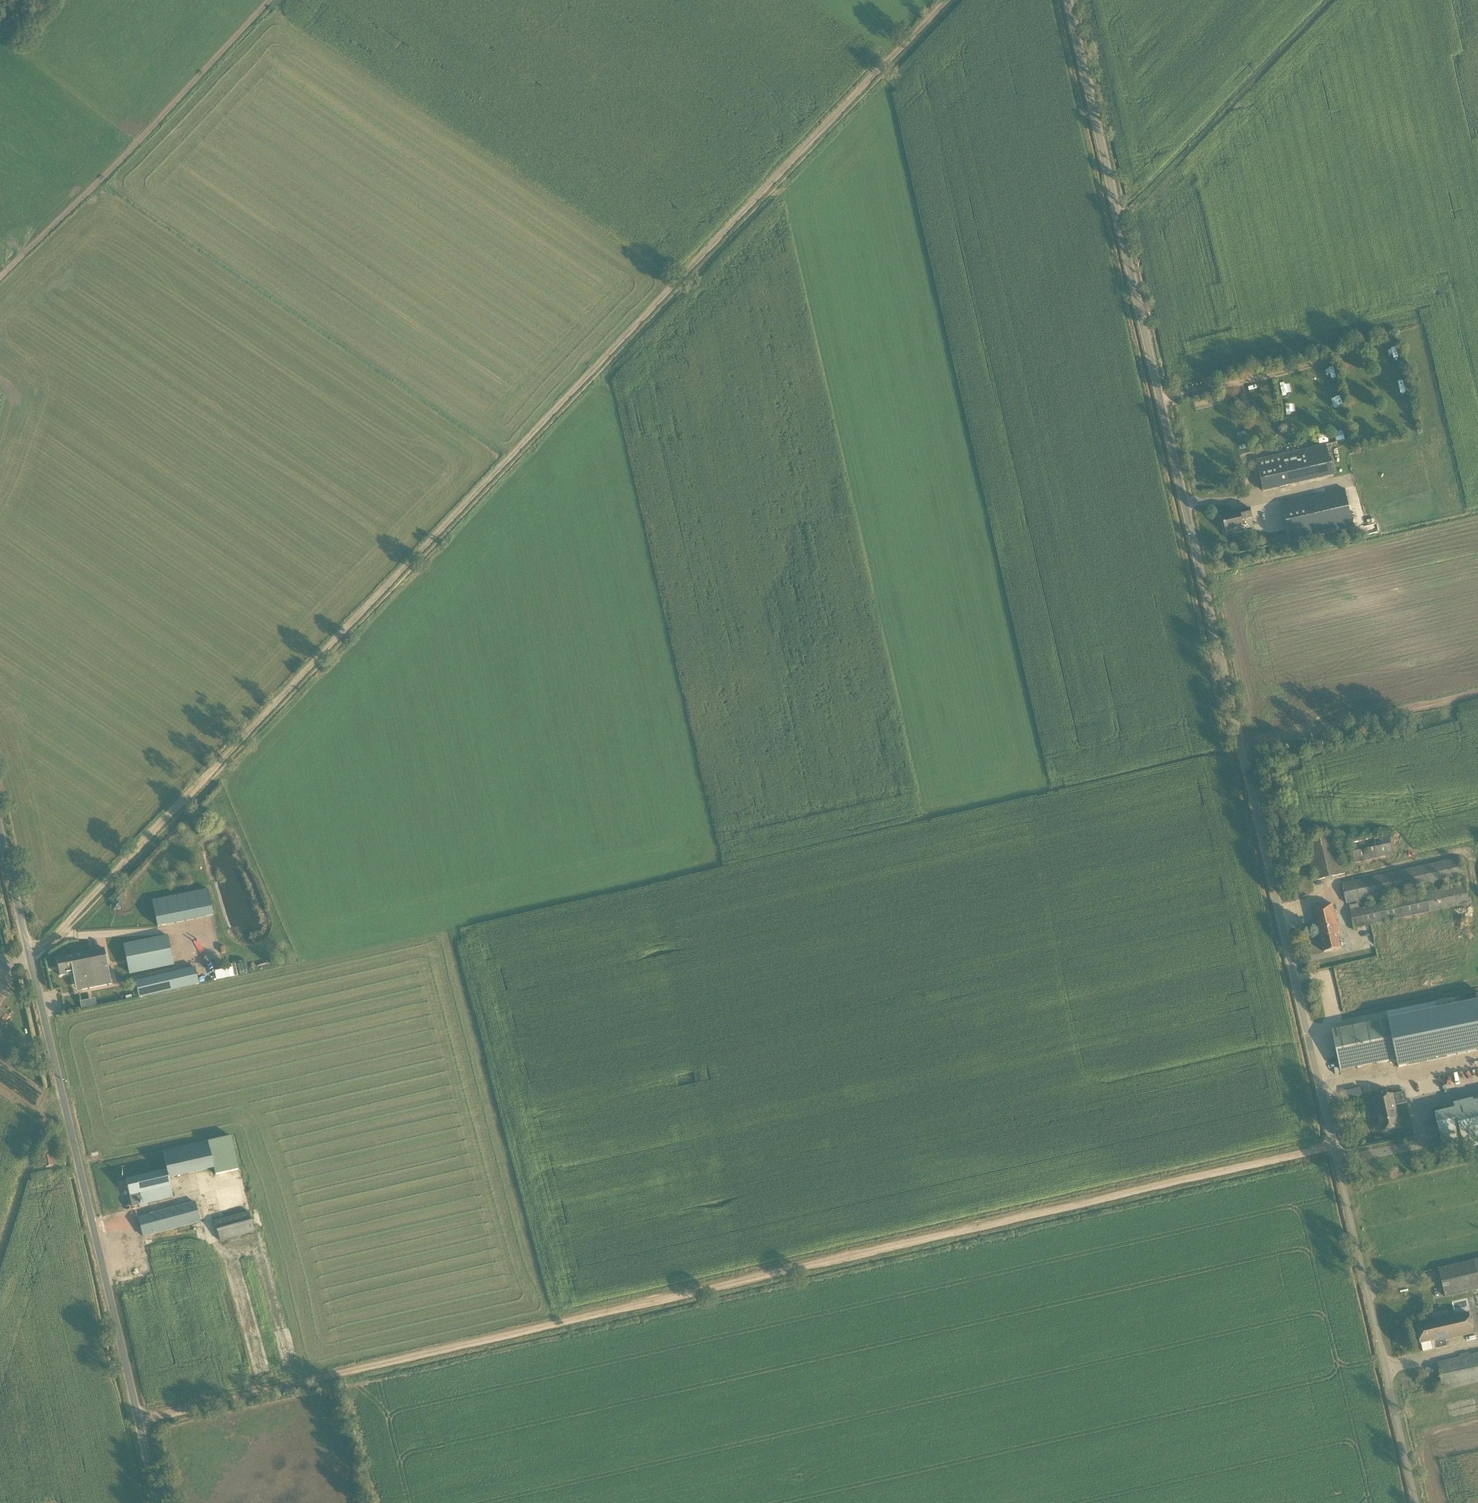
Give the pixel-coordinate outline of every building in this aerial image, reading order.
[(1330,390),(1339,389),(1338,381),(1329,382),(1330,390)] [(1338,420),(1347,417),(1344,407),(1334,410),(1338,420)] [(1256,461),(1263,492),(1334,475),(1327,445),(1256,461)] [(1267,507),(1275,545),(1354,527),(1345,489),(1267,507)] [(1222,518),(1226,533),(1244,528),(1243,520),(1253,518),(1251,509),(1237,512),(1238,515),(1222,518)] [(1350,843),(1354,864),(1394,856),(1389,835),(1350,843)] [(1313,880),(1345,875),(1339,838),(1314,842),(1318,867),(1311,868),(1313,880)] [(1445,882),(1447,890),(1466,886),(1460,859),(1342,884),(1346,904),(1445,882)] [(1466,886),(1447,890),(1350,911),(1354,929),(1470,903),(1466,886)] [(208,890),(152,901),(157,927),(213,915),(208,890)] [(1314,909),(1324,953),(1341,949),(1337,934),(1339,934),(1333,905),(1314,909)] [(124,945),(129,974),(173,965),(168,936),(124,945)] [(57,959),(60,976),(73,974),(77,991),(82,990),(111,984),(104,949),(57,959)] [(136,983),(140,1000),(199,986),(195,968),(136,983)] [(216,971),(218,980),(228,978),(226,969),(216,971)] [(82,1009),(98,1006),(97,998),(81,1001),(82,1009)] [(1332,1031),(1340,1071),(1396,1059),(1398,1068),(1477,1051),(1477,1001),(1365,1025),(1364,1020),(1342,1024),(1343,1029),(1332,1031)] [(0,1016),(0,1023),(5,1026),(11,1016),(2,1011),(0,1016)] [(1400,1128),(1393,1095),(1372,1099),(1376,1118),(1378,1118),(1381,1132),(1400,1128)] [(1473,1102),(1473,1099),(1454,1104),(1455,1109),(1435,1114),(1442,1146),(1462,1141),(1465,1151),(1477,1147),(1477,1101),(1473,1102)] [(231,1137),(208,1142),(216,1175),(238,1170),(231,1137)] [(163,1152),(167,1170),(169,1179),(179,1177),(172,1150),(163,1152)] [(43,1158),(46,1168),(53,1166),(51,1156),(43,1158)] [(169,1179),(167,1170),(126,1180),(132,1207),(139,1205),(140,1208),(148,1206),(147,1203),(173,1197),(169,1179)] [(138,1217),(143,1237),(200,1222),(195,1202),(138,1217)] [(214,1221),(220,1242),(254,1232),(249,1212),(214,1221)] [(1441,1281),(1445,1298),(1477,1290),(1477,1259),(1439,1268),(1441,1281)] [(1433,1323),(1417,1327),(1421,1344),(1434,1341),(1436,1349),(1447,1347),(1446,1341),(1474,1334),(1469,1313),(1440,1319),(1432,1321),(1433,1323)] [(1437,1363),(1443,1390),(1477,1382),(1477,1353),(1437,1363)]
